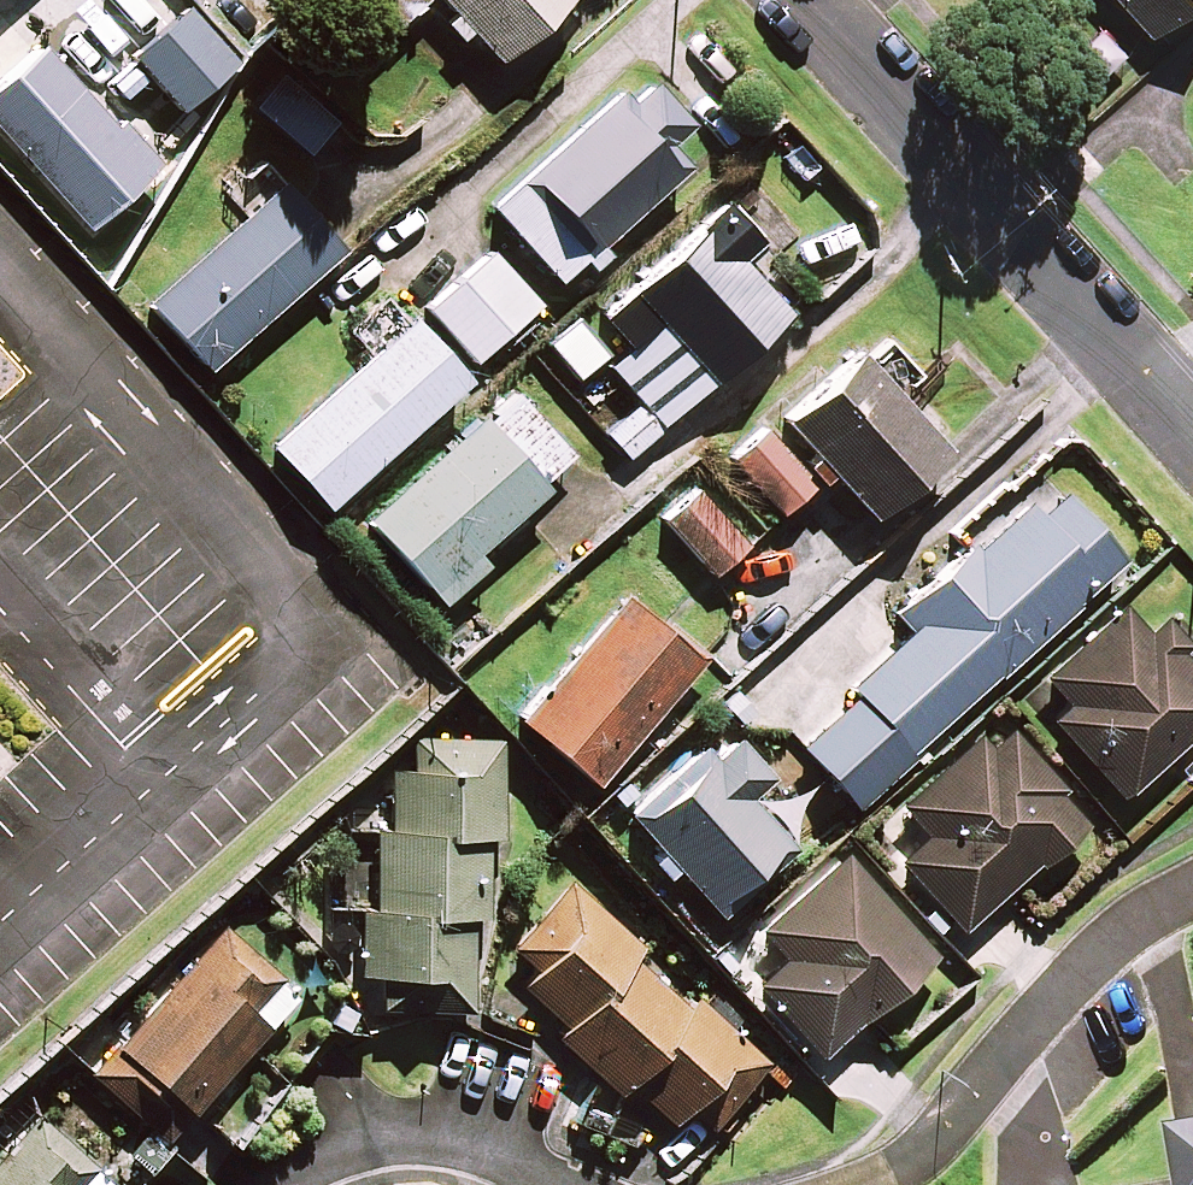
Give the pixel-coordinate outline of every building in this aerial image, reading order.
[(447,13),(489,60),(556,0),(364,0),(378,16),(408,48),(447,13)] [(1141,24),(1169,0),(1121,0),(1141,24)] [(230,59),(181,6),(126,56),(175,110),(230,59)] [(36,41),(0,75),(0,137),(83,226),(150,163),(36,41)] [(604,252),(594,241),(678,164),(659,143),(684,120),(635,67),(484,206),(552,279),(572,261),(582,272),(604,252)] [(328,125),(266,69),(240,97),(302,154),(328,125)] [(334,247),(273,180),(141,301),(202,368),(334,247)] [(799,294),(717,204),(587,322),(617,356),(571,397),(623,455),(799,294)] [(533,305),(484,249),(421,305),(470,361),(533,305)] [(457,380),(401,319),(384,300),(367,316),(367,350),(263,446),(319,506),(457,380)] [(937,447),(848,351),(774,419),(862,515),(937,447)] [(569,459),(505,388),(358,518),(433,603),(477,564),(465,551),(569,459)] [(810,485),(765,422),(725,450),(770,513),(810,485)] [(1119,564),(1046,479),(894,609),(910,628),(845,683),(851,691),(792,741),(848,807),(911,754),(905,747),(1119,564)] [(739,544),(685,487),(655,517),(708,573),(739,544)] [(694,660),(618,595),(512,719),(588,784),(694,660)] [(1136,629),(1116,606),(1038,675),(1063,704),(1047,718),(1115,795),(1192,727),(1192,654),(1190,656),(1153,613),(1136,629)] [(982,742),(975,734),(895,803),(921,832),(891,858),(953,930),(1081,819),(1001,726),(982,742)] [(762,777),(722,729),(623,814),(712,917),(788,852),(739,796),(762,777)] [(498,741),(411,738),(410,769),(382,768),(378,852),(359,852),(353,972),(372,973),(370,1005),(461,1009),(465,913),(478,914),(481,834),(494,835),(498,741)] [(13,765),(0,751),(0,777),(13,765)] [(928,951),(839,852),(725,956),(814,1054),(928,951)] [(640,940),(571,878),(494,964),(560,1024),(550,1035),(611,1089),(620,1079),(668,1123),(681,1109),(704,1130),(761,1066),(686,998),(680,1005),(626,956),(640,940)] [(87,1071),(159,1138),(292,993),(220,927),(87,1071)] [(82,1066),(32,1120),(0,1155),(0,1184),(143,1184),(136,1179),(167,1145),(159,1138),(87,1071),(82,1066)] [(1169,1130),(1178,1184),(1192,1184),(1192,1126),(1169,1130)]
